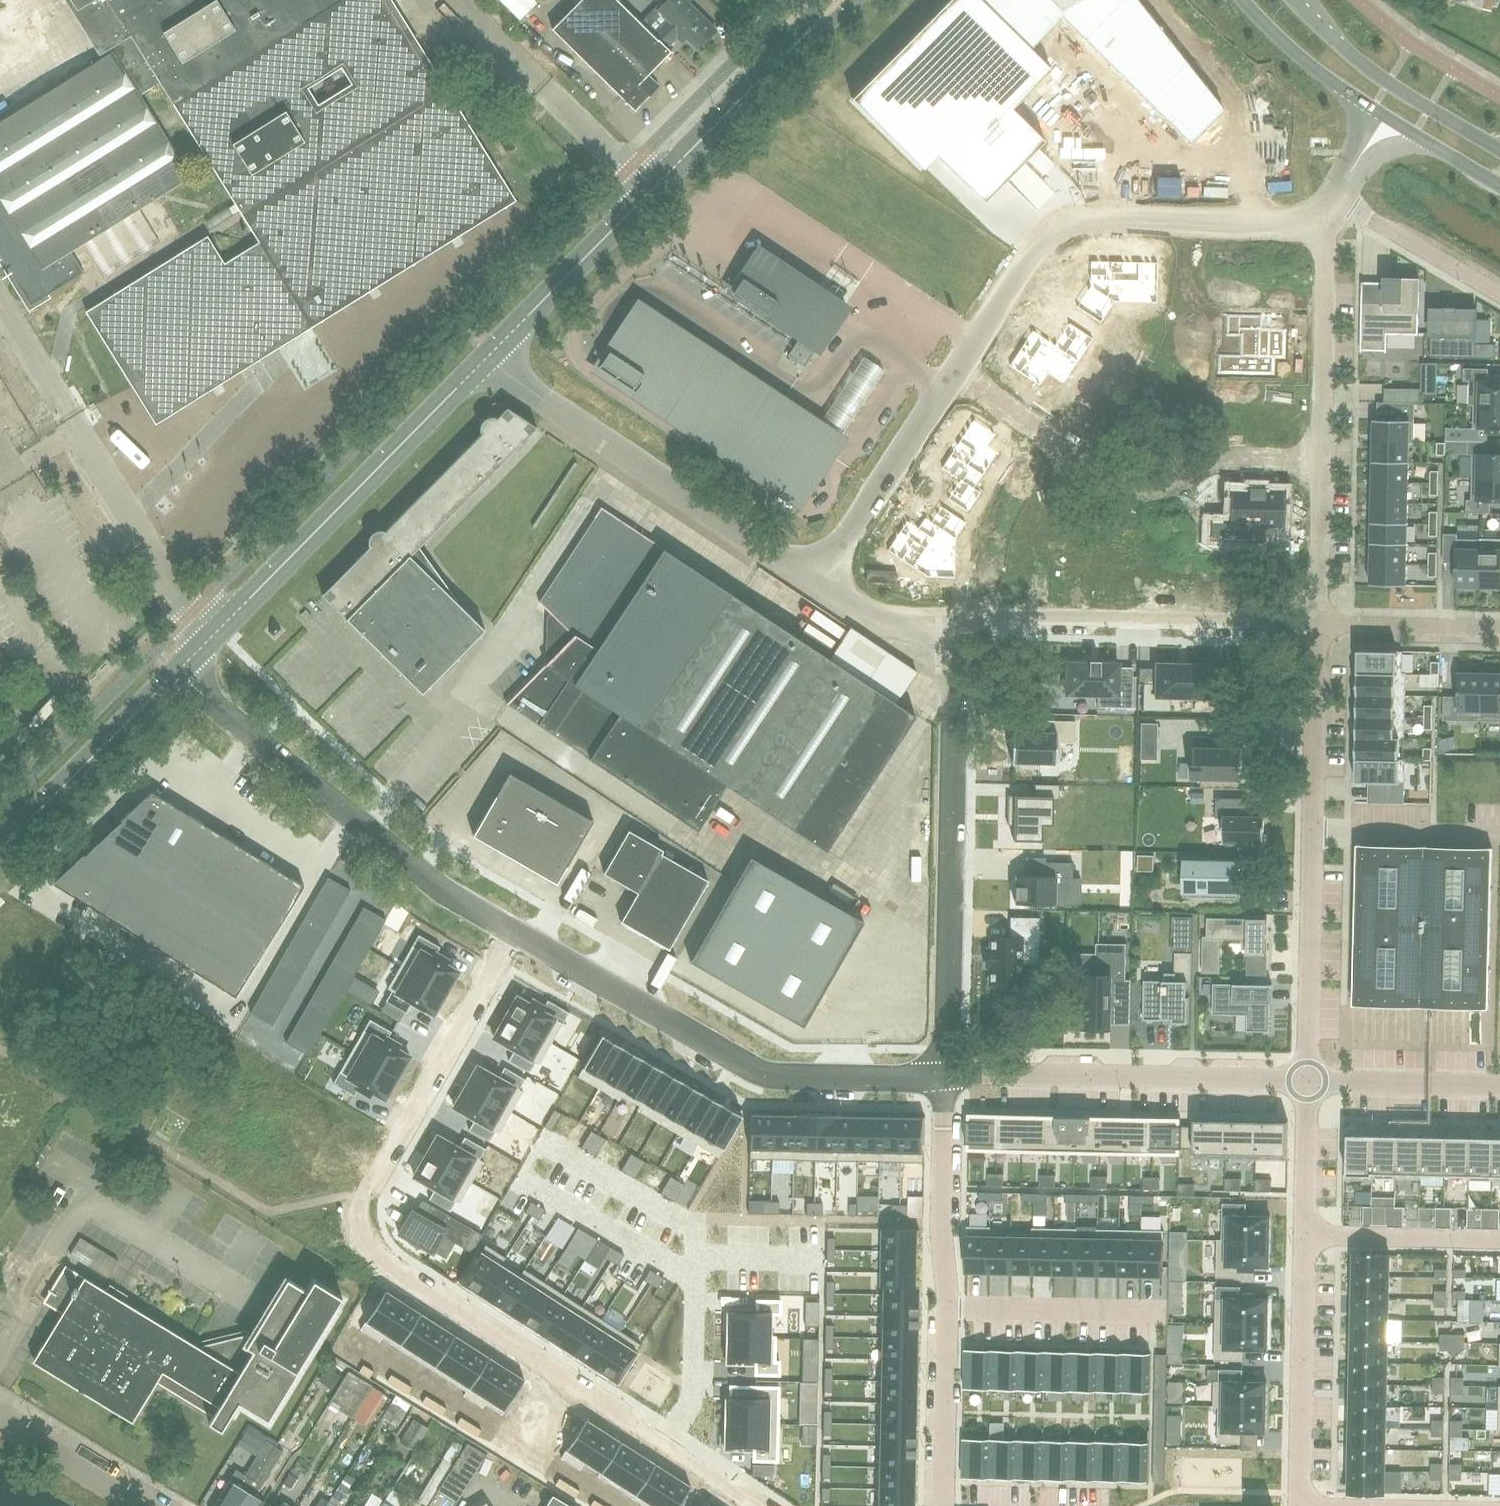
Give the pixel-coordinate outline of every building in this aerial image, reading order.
[(302,330),(304,327),(304,323),(308,321),(312,327),(516,200),(427,57),(392,0),(72,0),(78,10),(84,6),(110,49),(113,53),(0,123),(0,256),(2,259),(0,260),(0,262),(3,260),(9,271),(20,288),(16,290),(29,312),(52,298),(49,294),(84,273),(71,251),(83,244),(158,197),(164,194),(191,177),(140,95),(161,83),(229,194),(232,198),(235,203),(236,204),(234,206),(231,207),(230,210),(232,213),(235,213),(237,211),(240,211),(246,220),(260,242),(225,264),(214,247),(211,242),(208,236),(86,311),(156,424),(240,372),(278,348),(274,342),(295,329),(298,331),(302,330)] [(551,30),(635,111),(650,95),(639,84),(671,52),(667,47),(644,25),(620,1),(621,0),(581,0),(551,30)] [(644,25),(667,47),(681,32),(698,48),(716,29),(686,0),(669,0),(664,4),(662,1),(657,6),(659,9),(648,21),(644,25)] [(924,169),(938,155),(985,201),(1045,140),(1012,108),(1051,69),(1031,49),(982,0),(949,0),(852,98),(924,169)] [(1031,49),(1062,17),(1068,23),(1190,145),(1226,109),(1140,0),(982,0),(1031,49)] [(518,149),(509,134),(499,140),(508,155),(518,149)] [(790,334),(799,340),(800,339),(817,350),(818,348),(827,334),(830,329),(843,311),(758,255),(746,274),(734,292),(792,331),(790,334)] [(1090,286),(1076,307),(1101,323),(1115,303),(1158,303),(1159,262),(1090,260),(1090,286)] [(1386,278),(1386,283),(1386,305),(1364,304),(1364,302),(1362,302),(1361,352),(1363,352),(1363,350),(1386,351),(1386,353),(1388,353),(1388,335),(1419,335),(1420,279),(1403,279),(1403,278),(1401,278),(1401,279),(1388,279),(1388,278),(1386,278)] [(1432,309),(1431,357),(1496,359),(1496,344),(1476,343),(1477,310),(1458,310),(1458,307),(1455,307),(1455,310),(1447,310),(1447,307),(1445,307),(1445,310),(1432,309)] [(1157,313),(1157,325),(1173,325),(1173,313),(1157,313)] [(1262,329),(1262,315),(1228,315),(1227,335),(1242,335),(1241,355),(1219,355),(1219,373),(1274,374),(1275,357),(1285,358),(1286,330),(1282,330),(1262,329)] [(830,454),(630,321),(616,342),(601,364),(802,498),(817,475),(830,454)] [(1033,329),(1009,365),(1041,386),(1049,374),(1064,384),(1095,338),(1070,322),(1055,344),(1033,329)] [(799,340),(788,356),(805,367),(817,350),(800,339),(799,340)] [(1464,368),(1464,381),(1470,381),(1469,404),(1499,405),(1499,376),(1489,376),(1489,369),(1464,368)] [(1421,403),(1421,389),(1385,388),(1385,402),(1387,402),(1421,403)] [(1469,404),(1469,405),(1474,406),(1474,428),(1487,429),(1487,433),(1499,434),(1499,405),(1469,404)] [(369,543),(369,545),(371,546),(324,594),(323,593),(322,594),(422,693),(427,688),(440,675),(440,676),(485,629),(440,585),(439,586),(414,552),(522,443),(537,427),(508,407),(497,418),(495,417),(493,416),(491,416),(490,417),(488,417),(486,418),(485,420),(483,421),(482,422),(481,424),(481,426),(480,428),(480,430),(481,431),(482,433),(441,475),(439,473),(436,474),(432,475),(430,476),(428,478),(426,481),(426,483),(426,487),(428,488),(385,532),(384,530),(382,530),(380,530),(378,530),(376,531),(374,532),(373,533),(372,534),(370,536),(370,537),(369,539),(369,541),(369,543)] [(974,418),(941,468),(959,480),(947,499),(968,513),(982,492),(976,487),(999,452),(989,445),(997,434),(974,418)] [(1374,441),(1415,442),(1415,421),(1374,420),(1374,421),(1374,441)] [(1447,428),(1447,440),(1455,440),(1455,428),(1447,428)] [(1415,442),(1374,441),(1374,461),(1373,461),(1373,462),(1410,462),(1409,462),(1410,443),(1415,443),(1415,442)] [(1473,477),(1499,478),(1499,454),(1492,454),(1493,442),(1469,441),(1468,455),(1473,455),(1473,477)] [(1437,455),(1446,455),(1446,443),(1438,443),(1437,455)] [(1410,463),(1410,462),(1373,462),(1373,482),(1409,483),(1409,463),(1410,463)] [(1431,471),(1431,483),(1439,483),(1439,471),(1431,471)] [(1473,477),(1472,500),(1467,500),(1467,513),(1491,513),(1491,501),(1499,502),(1499,478),(1473,477)] [(1373,502),(1408,503),(1409,483),(1373,482),(1373,502)] [(1439,483),(1431,483),(1431,495),(1439,495),(1439,483)] [(1211,541),(1251,541),(1251,525),(1275,526),(1282,526),(1282,492),(1266,491),(1266,487),(1249,487),(1249,491),(1233,491),(1232,523),(1211,522),(1211,541)] [(1372,522),(1372,523),(1409,523),(1408,523),(1408,503),(1373,502),(1372,522)] [(907,520),(887,551),(928,578),(956,578),(957,537),(967,522),(942,505),(931,521),(925,517),(919,527),(907,520)] [(507,704),(508,704),(508,705),(509,705),(698,830),(715,805),(714,804),(727,785),(827,850),(916,716),(897,703),(830,659),(664,549),(665,549),(602,507),(601,507),(595,517),(539,602),(551,613),(553,615),(550,618),(549,655),(552,658),(550,660),(537,673),(534,676),(507,704)] [(1430,512),(1430,524),(1438,524),(1439,512),(1430,512)] [(1409,524),(1409,523),(1372,523),(1372,543),(1371,543),(1408,544),(1408,543),(1408,524),(1409,524)] [(1438,536),(1438,524),(1430,524),(1430,536),(1438,536)] [(989,531),(989,541),(1004,541),(1004,540),(989,531)] [(1456,587),(1480,587),(1481,539),(1458,539),(1458,534),(1444,534),(1444,563),(1456,563),(1456,587)] [(1481,539),(1480,587),(1499,588),(1499,540),(1481,539)] [(1408,544),(1371,543),(1371,544),(1372,544),(1371,563),(1407,564),(1408,545),(1408,544)] [(1429,565),(1437,565),(1438,553),(1430,553),(1429,565)] [(1407,564),(1371,563),(1371,584),(1371,585),(1407,586),(1407,585),(1407,584),(1407,564)] [(1437,565),(1429,565),(1429,577),(1437,577),(1437,565)] [(840,650),(907,693),(922,671),(855,628),(840,650)] [(1359,650),(1358,673),(1406,674),(1406,673),(1403,673),(1403,651),(1359,650)] [(1067,662),(1066,694),(1098,695),(1098,707),(1132,708),(1133,668),(1119,667),(1119,663),(1101,663),(1101,661),(1099,661),(1099,663),(1091,663),(1091,660),(1090,660),(1089,663),(1067,662)] [(1432,662),(1432,674),(1440,674),(1440,662),(1432,662)] [(1144,682),(1143,710),(1171,711),(1171,696),(1208,697),(1209,665),(1157,664),(1157,682),(1144,682)] [(1406,696),(1406,674),(1358,673),(1358,695),(1406,696)] [(1444,720),(1482,721),(1483,673),(1459,673),(1458,697),(1444,696),(1444,720)] [(1483,673),(1482,721),(1483,721),(1483,716),(1499,717),(1499,674),(1483,673)] [(1278,675),(1277,687),(1293,688),(1293,676),(1278,675)] [(980,682),(980,695),(992,695),(992,683),(980,682)] [(1406,696),(1358,695),(1358,716),(1406,717),(1406,696)] [(1425,718),(1433,718),(1433,706),(1425,705),(1425,718)] [(1358,716),(1357,738),(1405,739),(1406,717),(1358,716)] [(1433,730),(1433,718),(1425,718),(1424,730),(1433,730)] [(1013,731),(1012,762),(1056,763),(1060,763),(1061,743),(1076,743),(1076,721),(1044,720),(1043,732),(1013,731)] [(1141,723),(1141,739),(1157,740),(1157,724),(1141,723)] [(1192,747),(1191,779),(1243,780),(1244,748),(1209,748),(1209,738),(1193,737),(1193,747),(1192,747)] [(1447,754),(1446,751),(1443,739),(1443,737),(1440,737),(1439,755),(1447,754)] [(1405,740),(1405,739),(1357,738),(1357,759),(1406,760),(1406,759),(1400,759),(1400,740),(1405,740)] [(1424,760),(1432,761),(1432,748),(1424,748),(1424,760)] [(1406,760),(1357,759),(1356,782),(1369,782),(1393,783),(1392,803),(1405,803),(1405,783),(1406,760)] [(473,835),(554,882),(563,869),(565,870),(594,820),(510,772),(473,835)] [(1008,796),(1008,824),(1014,825),(1014,841),(1043,841),(1043,825),(1053,825),(1054,798),(1059,798),(1059,784),(1035,784),(1035,796),(1008,796)] [(122,821),(104,838),(138,859),(173,804),(152,791),(121,820),(122,821)] [(1216,798),(1216,818),(1225,818),(1224,842),(1226,842),(1226,846),(1244,847),(1244,843),(1265,843),(1266,817),(1258,816),(1258,811),(1249,811),(1249,798),(1216,798)] [(734,801),(726,819),(741,826),(749,808),(734,801)] [(173,804),(138,859),(172,880),(206,825),(173,804)] [(206,825),(172,880),(206,901),(240,846),(206,825)] [(629,830),(604,873),(638,892),(622,921),(622,920),(621,921),(670,949),(670,948),(709,880),(662,853),(664,850),(629,830)] [(84,854),(53,883),(104,914),(138,859),(104,838),(86,855),(84,854)] [(1354,1003),(1354,1005),(1489,1008),(1493,848),(1358,845),(1358,847),(1359,847),(1357,923),(1356,923),(1356,927),(1357,927),(1355,1003),(1354,1003)] [(240,846),(206,901),(240,922),(274,867),(240,846)] [(1139,855),(1138,871),(1155,872),(1155,855),(1139,855)] [(738,878),(690,961),(804,1026),(864,921),(792,880),(751,856),(738,878)] [(138,859),(104,914),(137,935),(172,880),(138,859)] [(1184,860),(1183,892),(1241,893),(1241,861),(1184,860)] [(1045,876),(1025,875),(1016,875),(1015,903),(1065,905),(1066,878),(1073,878),(1073,862),(1046,862),(1045,862),(1045,876)] [(274,867),(240,922),(270,941),(304,886),(274,867)] [(329,877),(251,1013),(270,1024),(348,888),(329,877)] [(172,880),(137,935),(171,956),(206,901),(172,880)] [(206,901),(171,956),(205,977),(240,922),(206,901)] [(367,908),(289,1044),(309,1055),(387,920),(367,908)] [(987,949),(987,966),(991,966),(991,983),(1021,984),(1021,963),(1021,939),(1039,940),(1040,918),(1010,917),(1010,938),(992,937),(991,949),(987,949)] [(1185,932),(1184,953),(1193,953),(1194,917),(1188,917),(1187,932),(1185,932)] [(1268,919),(1208,918),(1208,936),(1204,936),(1203,973),(1221,973),(1222,939),(1248,940),(1247,955),(1267,955),(1268,919)] [(240,922),(205,977),(236,996),(270,941),(240,922)] [(419,934),(401,966),(446,993),(459,971),(446,964),(449,960),(437,953),(441,947),(419,934)] [(1078,974),(1077,1028),(1101,1029),(1101,1026),(1111,1026),(1112,996),(1127,997),(1128,944),(1098,943),(1097,975),(1078,974)] [(1145,980),(1144,1020),(1164,1020),(1164,1018),(1173,1018),(1173,1023),(1189,1023),(1190,997),(1187,997),(1187,984),(1192,984),(1193,953),(1184,953),(1176,953),(1175,973),(1166,973),(1166,980),(1145,980)] [(392,991),(386,1001),(407,1013),(413,1003),(434,1015),(446,993),(401,966),(388,988),(392,991)] [(1214,984),(1213,1015),(1248,1015),(1248,1031),(1271,1032),(1272,991),(1272,985),(1254,985),(1214,984)] [(518,996),(506,1017),(552,1043),(570,1012),(548,1000),(545,1006),(533,999),(530,1003),(518,996)] [(506,1017),(494,1038),(515,1050),(509,1060),(530,1072),(536,1062),(540,1064),(552,1043),(506,1017)] [(370,1019),(352,1051),(398,1077),(410,1056),(398,1049),(400,1044),(388,1038),(392,1031),(370,1019)] [(602,1035),(579,1076),(599,1088),(623,1047),(602,1035)] [(623,1047),(599,1088),(619,1100),(643,1058),(623,1047)] [(352,1051),(333,1083),(355,1096),(358,1090),(370,1096),(373,1092),(385,1099),(398,1077),(352,1051)] [(643,1058),(619,1100),(620,1100),(622,1096),(640,1106),(638,1110),(639,1111),(663,1069),(643,1058)] [(478,1066),(466,1086),(512,1113),(524,1092),(520,1090),(526,1079),(505,1067),(499,1078),(478,1066)] [(663,1069),(639,1111),(658,1122),(682,1081),(663,1069)] [(682,1081),(658,1122),(678,1134),(702,1092),(682,1081)] [(466,1086),(454,1107),(475,1119),(469,1129),(490,1141),(496,1131),(500,1133),(512,1113),(466,1086)] [(702,1092),(678,1134),(698,1145),(722,1103),(702,1092)] [(722,1103),(698,1145),(719,1157),(743,1115),(722,1103)] [(554,1110),(545,1126),(552,1129),(561,1114),(554,1110)] [(794,1160),(795,1113),(794,1113),(794,1114),(774,1114),(773,1159),(794,1160)] [(817,1113),(795,1113),(794,1160),(816,1160),(817,1113)] [(817,1113),(816,1160),(837,1161),(838,1114),(817,1113)] [(750,1159),(773,1159),(774,1114),(751,1114),(750,1159)] [(859,1161),(860,1116),(839,1115),(839,1114),(838,1114),(837,1161),(859,1161)] [(970,1114),(969,1150),(996,1150),(997,1115),(970,1114)] [(997,1115),(996,1150),(1023,1151),(1023,1115),(997,1115)] [(1023,1115),(1023,1151),(1049,1151),(1049,1116),(1023,1115)] [(860,1116),(859,1161),(881,1162),(882,1116),(860,1116)] [(882,1116),(881,1162),(902,1162),(903,1117),(882,1116)] [(1049,1116),(1049,1151),(1075,1152),(1076,1116),(1049,1116)] [(1076,1116),(1075,1152),(1101,1152),(1102,1117),(1076,1116)] [(926,1117),(903,1117),(902,1162),(925,1163),(926,1117)] [(1102,1117),(1101,1152),(1127,1153),(1128,1118),(1102,1117)] [(1128,1118),(1127,1153),(1153,1153),(1154,1118),(1128,1118)] [(1154,1118),(1153,1153),(1181,1154),(1181,1150),(1181,1126),(1181,1119),(1154,1118)] [(1195,1150),(1195,1158),(1226,1159),(1227,1120),(1196,1119),(1195,1126),(1195,1150)] [(1227,1120),(1226,1159),(1257,1159),(1258,1120),(1227,1120)] [(1258,1120),(1257,1159),(1288,1160),(1289,1121),(1258,1120)] [(1181,1126),(1181,1150),(1195,1150),(1195,1126),(1181,1126)] [(591,1131),(582,1147),(589,1151),(598,1135),(591,1131)] [(1373,1180),(1374,1135),(1349,1134),(1348,1180),(1373,1180)] [(438,1135),(426,1156),(472,1182),(484,1161),(480,1159),(486,1148),(465,1137),(459,1147),(438,1135)] [(598,1135),(589,1151),(596,1155),(605,1139),(598,1135)] [(1374,1135),(1373,1180),(1374,1180),(1374,1178),(1397,1178),(1398,1135),(1374,1135)] [(1398,1135),(1397,1178),(1418,1179),(1418,1174),(1421,1174),(1422,1136),(1398,1135)] [(1422,1136),(1421,1174),(1445,1175),(1446,1136),(1422,1136)] [(1446,1136),(1445,1175),(1468,1175),(1468,1180),(1469,1180),(1470,1137),(1446,1136)] [(1470,1137),(1469,1180),(1493,1181),(1494,1137),(1470,1137)] [(631,1154),(622,1170),(629,1174),(638,1158),(631,1154)] [(426,1156),(414,1176),(435,1188),(429,1199),(450,1211),(456,1200),(460,1203),(472,1182),(426,1156)] [(638,1158),(629,1174),(636,1178),(645,1162),(638,1158)] [(988,1174),(988,1186),(996,1186),(996,1174),(988,1174)] [(996,1174),(996,1186),(1004,1186),(1004,1174),(996,1174)] [(1040,1175),(1040,1187),(1048,1187),(1048,1175),(1040,1175)] [(1048,1175),(1048,1187),(1056,1187),(1056,1175),(1048,1175)] [(1092,1176),(1092,1188),(1100,1188),(1100,1176),(1092,1176)] [(1100,1176),(1100,1188),(1108,1189),(1108,1176),(1100,1176)] [(670,1177),(662,1192),(668,1196),(677,1181),(670,1177)] [(1145,1177),(1145,1189),(1152,1190),(1153,1177),(1145,1177)] [(1153,1177),(1152,1190),(1160,1190),(1160,1178),(1153,1177)] [(1227,1178),(1226,1191),(1243,1191),(1243,1179),(1227,1178)] [(1257,1179),(1257,1192),(1273,1192),(1273,1179),(1257,1179)] [(677,1181),(668,1196),(675,1200),(684,1185),(677,1181)] [(1179,1184),(1179,1196),(1195,1197),(1195,1184),(1179,1184)] [(979,1192),(979,1200),(991,1200),(992,1192),(979,1192)] [(992,1192),(991,1200),(1003,1201),(1004,1193),(992,1192)] [(1022,1193),(1022,1201),(1034,1201),(1035,1193),(1022,1193)] [(1035,1193),(1034,1201),(1046,1202),(1047,1193),(1035,1193)] [(1065,1194),(1065,1202),(1077,1202),(1077,1199),(1078,1194),(1065,1194)] [(1109,1195),(1109,1203),(1121,1203),(1121,1195),(1109,1195)] [(1130,1195),(1130,1203),(1142,1204),(1142,1196),(1130,1195)] [(1142,1196),(1142,1204),(1154,1204),(1155,1196),(1142,1196)] [(531,1201),(525,1212),(532,1216),(539,1205),(531,1201)] [(764,1202),(763,1214),(772,1214),(772,1202),(764,1202)] [(772,1202),(772,1214),(780,1214),(780,1202),(772,1202)] [(807,1203),(807,1215),(815,1215),(815,1203),(807,1203)] [(815,1203),(815,1215),(823,1215),(823,1203),(815,1203)] [(850,1203),(850,1216),(858,1216),(858,1204),(850,1203)] [(1223,1203),(1223,1239),(1270,1240),(1271,1216),(1247,1216),(1247,1204),(1223,1203)] [(858,1204),(858,1216),(866,1216),(866,1204),(858,1204)] [(893,1204),(893,1217),(901,1217),(901,1205),(893,1204)] [(425,1217),(416,1211),(412,1209),(399,1233),(411,1240),(410,1243),(420,1249),(421,1246),(433,1253),(434,1251),(443,1235),(455,1243),(465,1249),(471,1239),(478,1243),(483,1234),(476,1230),(432,1205),(425,1217)] [(539,1205),(532,1216),(539,1220),(546,1209),(539,1205)] [(901,1205),(901,1217),(909,1217),(910,1205),(901,1205)] [(1364,1207),(1364,1227),(1372,1227),(1372,1217),(1372,1207),(1364,1207)] [(1388,1207),(1388,1227),(1396,1227),(1396,1207),(1388,1207)] [(1396,1207),(1396,1227),(1404,1227),(1404,1207),(1396,1207)] [(1436,1208),(1436,1228),(1444,1228),(1444,1208),(1436,1208)] [(1444,1208),(1444,1228),(1452,1228),(1452,1208),(1444,1208)] [(1484,1209),(1484,1229),(1492,1229),(1492,1209),(1484,1209)] [(1492,1229),(1499,1229),(1499,1224),(1499,1209),(1492,1209),(1492,1229)] [(968,1226),(967,1268),(990,1268),(991,1227),(968,1226)] [(991,1227),(990,1268),(1011,1269),(1012,1232),(992,1232),(992,1227),(991,1227)] [(581,1248),(589,1234),(579,1228),(570,1241),(581,1248)] [(1012,1232),(1011,1269),(1033,1269),(1034,1228),(1033,1228),(1033,1233),(1012,1232)] [(1034,1228),(1033,1269),(1055,1270),(1055,1228),(1034,1228)] [(1055,1228),(1055,1270),(1076,1270),(1077,1229),(1055,1228)] [(885,1229),(884,1251),(919,1252),(920,1229),(885,1229)] [(1077,1229),(1076,1270),(1098,1271),(1099,1229),(1098,1229),(1097,1239),(1078,1238),(1078,1229),(1077,1229)] [(1099,1229),(1098,1271),(1119,1271),(1120,1230),(1099,1229)] [(1120,1230),(1119,1271),(1141,1272),(1142,1230),(1120,1230)] [(1142,1230),(1141,1272),(1164,1272),(1164,1231),(1142,1230)] [(1171,1232),(1171,1240),(1186,1240),(1188,1240),(1188,1232),(1171,1232)] [(827,1237),(827,1250),(835,1250),(836,1238),(827,1237)] [(81,1238),(71,1255),(109,1278),(119,1261),(81,1238)] [(1218,1239),(1217,1277),(1242,1278),(1242,1271),(1256,1271),(1256,1266),(1270,1267),(1270,1240),(1223,1239),(1218,1239)] [(1186,1281),(1186,1240),(1171,1240),(1170,1281),(1186,1281)] [(486,1244),(461,1282),(464,1284),(464,1285),(481,1296),(503,1261),(504,1262),(507,1258),(486,1244)] [(611,1247),(605,1257),(612,1261),(618,1251),(611,1247)] [(827,1250),(827,1262),(835,1262),(835,1250),(827,1250)] [(618,1251),(612,1261),(619,1265),(625,1255),(618,1251)] [(884,1251),(884,1273),(919,1274),(919,1252),(884,1251)] [(1354,1253),(1354,1276),(1390,1276),(1390,1254),(1374,1254),(1374,1252),(1371,1252),(1371,1254),(1354,1253)] [(523,1273),(522,1273),(504,1262),(503,1261),(481,1296),(500,1308),(523,1273)] [(53,1292),(51,1290),(49,1289),(48,1290),(52,1293),(50,1296),(65,1312),(35,1361),(37,1362),(38,1361),(131,1418),(130,1419),(132,1420),(156,1381),(214,1416),(209,1423),(222,1431),(239,1403),(267,1420),(335,1307),(336,1308),(343,1297),(314,1280),(308,1291),(290,1280),(256,1335),(254,1334),(252,1338),(246,1334),(222,1340),(213,1355),(66,1266),(56,1284),(59,1286),(53,1292)] [(524,1269),(522,1273),(523,1273),(500,1308),(519,1321),(544,1282),(524,1269)] [(650,1269),(644,1280),(651,1284),(657,1273),(650,1269)] [(1436,1269),(1436,1277),(1448,1278),(1448,1270),(1436,1269)] [(1455,1269),(1454,1278),(1467,1278),(1467,1270),(1455,1269)] [(657,1273),(651,1284),(658,1288),(664,1277),(657,1273)] [(884,1273),(883,1294),(918,1295),(919,1274),(884,1273)] [(1354,1276),(1353,1297),(1389,1298),(1390,1276),(1354,1276)] [(826,1281),(826,1293),(834,1293),(835,1281),(826,1281)] [(564,1294),(544,1282),(519,1321),(538,1333),(564,1294)] [(1171,1282),(1170,1294),(1183,1294),(1183,1282),(1171,1282)] [(1217,1286),(1216,1323),(1269,1324),(1269,1299),(1255,1299),(1255,1294),(1241,1294),(1242,1287),(1217,1286)] [(379,1341),(404,1302),(387,1291),(386,1290),(361,1329),(379,1341)] [(1435,1291),(1435,1299),(1447,1299),(1447,1291),(1435,1291)] [(1454,1291),(1454,1299),(1466,1299),(1466,1291),(1454,1291)] [(826,1293),(826,1305),(834,1305),(834,1293),(826,1293)] [(564,1294),(538,1333),(558,1345),(583,1306),(564,1294)] [(883,1294),(883,1316),(918,1317),(918,1295),(883,1294)] [(1353,1297),(1353,1319),(1389,1320),(1389,1298),(1353,1297)] [(1435,1299),(1435,1307),(1447,1307),(1447,1299),(1435,1299)] [(727,1336),(776,1337),(776,1336),(771,1336),(771,1314),(781,1314),(781,1300),(757,1300),(757,1312),(728,1311),(728,1314),(727,1314),(727,1336)] [(1471,1300),(1459,1300),(1459,1322),(1470,1322),(1471,1300)] [(805,1311),(820,1311),(820,1301),(806,1301),(805,1311)] [(382,1337),(399,1347),(421,1313),(420,1312),(420,1313),(404,1302),(379,1341),(380,1341),(382,1337)] [(577,1358),(602,1319),(583,1306),(558,1345),(577,1358)] [(422,1313),(421,1313),(399,1347),(416,1359),(438,1324),(421,1313),(422,1313)] [(883,1316),(882,1338),(918,1338),(918,1317),(883,1316)] [(577,1358),(596,1370),(621,1331),(602,1319),(577,1358)] [(1353,1319),(1352,1340),(1389,1341),(1389,1320),(1353,1319)] [(1216,1323),(1215,1360),(1244,1361),(1244,1349),(1268,1350),(1269,1324),(1216,1323)] [(433,1370),(455,1335),(455,1334),(455,1335),(438,1324),(416,1359),(433,1370)] [(826,1324),(825,1336),(833,1336),(834,1324),(826,1324)] [(641,1344),(621,1331),(596,1370),(613,1381),(614,1380),(616,1382),(641,1344)] [(1441,1334),(1441,1342),(1453,1343),(1453,1335),(1441,1334)] [(433,1370),(450,1381),(472,1346),(456,1336),(456,1335),(455,1335),(433,1370)] [(1453,1335),(1453,1343),(1465,1343),(1465,1335),(1453,1335)] [(727,1336),(726,1358),(727,1358),(727,1361),(756,1362),(756,1374),(780,1374),(780,1361),(775,1361),(776,1337),(727,1336)] [(825,1336),(825,1348),(833,1348),(833,1336),(825,1336)] [(882,1338),(882,1359),(917,1360),(918,1338),(882,1338)] [(1352,1340),(1352,1362),(1388,1363),(1389,1341),(1352,1340)] [(1441,1342),(1441,1350),(1453,1351),(1453,1343),(1441,1342)] [(1465,1351),(1465,1343),(1453,1343),(1453,1351),(1465,1351)] [(464,1395),(465,1396),(490,1357),(489,1357),(472,1346),(450,1381),(466,1391),(464,1395)] [(965,1350),(965,1388),(991,1388),(992,1351),(965,1350)] [(992,1351),(991,1388),(1018,1389),(1019,1351),(992,1351)] [(1019,1351),(1018,1389),(1044,1390),(1045,1352),(1019,1351)] [(1045,1352),(1044,1390),(1071,1390),(1071,1352),(1045,1352)] [(1071,1352),(1071,1390),(1097,1391),(1098,1353),(1071,1352)] [(1098,1353),(1097,1391),(1123,1391),(1124,1354),(1098,1353)] [(1169,1353),(1169,1363),(1183,1363),(1183,1353),(1169,1353)] [(1124,1354),(1123,1391),(1151,1392),(1151,1354),(1124,1354)] [(1156,1354),(1154,1481),(1165,1481),(1168,1354),(1156,1354)] [(490,1357),(465,1396),(482,1407),(507,1368),(490,1358),(490,1357)] [(882,1359),(881,1381),(917,1382),(917,1360),(882,1359)] [(1352,1362),(1352,1384),(1388,1384),(1388,1363),(1352,1362)] [(364,1364),(359,1371),(370,1378),(374,1371),(364,1364)] [(327,1367),(321,1377),(335,1385),(341,1375),(327,1367)] [(819,1367),(803,1367),(803,1381),(818,1381),(819,1367)] [(825,1367),(824,1379),(833,1379),(833,1367),(825,1367)] [(524,1379),(507,1368),(482,1407),(483,1407),(485,1403),(503,1414),(525,1380),(524,1379)] [(1215,1381),(1214,1407),(1219,1407),(1267,1408),(1268,1382),(1244,1382),(1244,1370),(1220,1369),(1220,1381),(1215,1381)] [(330,1403),(353,1417),(372,1386),(349,1372),(330,1403)] [(392,1374),(387,1381),(398,1387),(402,1380),(392,1374)] [(1433,1377),(1433,1385),(1445,1386),(1446,1378),(1433,1377)] [(1452,1386),(1464,1386),(1464,1378),(1452,1378),(1452,1386)] [(824,1379),(824,1391),(832,1392),(833,1379),(824,1379)] [(402,1380),(398,1387),(408,1394),(412,1387),(402,1380)] [(881,1381),(881,1402),(916,1403),(917,1382),(881,1381)] [(802,1382),(802,1398),(818,1398),(818,1382),(802,1382)] [(1352,1384),(1351,1405),(1387,1406),(1388,1384),(1352,1384)] [(1433,1385),(1433,1394),(1445,1394),(1445,1386),(1433,1385)] [(725,1400),(725,1422),(779,1424),(779,1386),(755,1386),(755,1398),(730,1397),(726,1397),(726,1400),(725,1400)] [(1452,1386),(1452,1394),(1464,1394),(1464,1386),(1452,1386)] [(432,1409),(437,1402),(426,1395),(422,1402),(432,1409)] [(396,1397),(383,1418),(398,1427),(411,1406),(396,1397)] [(437,1402),(432,1409),(443,1415),(447,1408),(437,1402)] [(881,1402),(881,1424),(916,1425),(916,1403),(881,1402)] [(1351,1405),(1351,1427),(1387,1428),(1387,1406),(1351,1405)] [(1219,1407),(1218,1443),(1242,1444),(1242,1432),(1266,1432),(1267,1408),(1219,1407)] [(824,1410),(824,1423),(832,1423),(832,1411),(824,1410)] [(467,1430),(471,1423),(461,1417),(457,1424),(467,1430)] [(579,1469),(604,1431),(587,1420),(587,1419),(586,1419),(561,1457),(579,1469)] [(415,1420),(405,1436),(417,1443),(427,1427),(415,1420)] [(1432,1420),(1432,1428),(1444,1429),(1445,1421),(1432,1420)] [(1451,1429),(1463,1429),(1463,1421),(1451,1421),(1451,1429)] [(778,1461),(779,1424),(725,1422),(725,1444),(725,1445),(725,1448),(754,1448),(754,1460),(778,1461)] [(482,1430),(471,1423),(467,1430),(477,1436),(482,1430)] [(824,1423),(823,1435),(831,1435),(832,1423),(824,1423)] [(429,1424),(415,1446),(426,1453),(440,1430),(429,1424)] [(881,1424),(880,1446),(915,1446),(916,1425),(881,1424)] [(1351,1427),(1350,1448),(1386,1449),(1387,1428),(1351,1427)] [(1432,1428),(1432,1437),(1444,1437),(1444,1429),(1432,1428)] [(1451,1429),(1451,1437),(1463,1437),(1463,1429),(1451,1429)] [(599,1476),(621,1441),(604,1431),(579,1469),(580,1470),(585,1462),(601,1471),(598,1475),(599,1476)] [(1168,1437),(1167,1445),(1181,1445),(1182,1437),(1168,1437)] [(963,1477),(990,1477),(991,1440),(964,1439),(963,1477)] [(1017,1440),(991,1440),(990,1477),(1016,1478),(1017,1440)] [(1044,1441),(1017,1440),(1016,1478),(1043,1479),(1044,1441)] [(599,1476),(616,1487),(638,1453),(622,1442),(621,1441),(599,1476)] [(1043,1479),(1069,1479),(1070,1441),(1044,1441),(1043,1479)] [(1096,1442),(1070,1441),(1069,1479),(1096,1480),(1096,1442)] [(237,1470),(215,1505),(239,1505),(275,1447),(266,1442),(246,1475),(237,1470)] [(1122,1480),(1123,1443),(1096,1442),(1096,1480),(1122,1480)] [(1123,1443),(1122,1480),(1149,1481),(1150,1443),(1123,1443)] [(428,1505),(441,1505),(447,1496),(458,1503),(487,1455),(468,1444),(458,1459),(452,1467),(428,1505)] [(880,1446),(880,1467),(915,1468),(915,1446),(880,1446)] [(239,1505),(263,1505),(264,1503),(255,1498),(279,1460),(283,1452),(275,1447),(239,1505)] [(1350,1448),(1350,1470),(1386,1471),(1386,1449),(1350,1448)] [(447,1452),(441,1461),(450,1466),(452,1467),(458,1459),(447,1452)] [(616,1487),(633,1498),(656,1463),(655,1463),(638,1453),(616,1487)] [(823,1454),(823,1466),(831,1466),(831,1454),(823,1454)] [(656,1463),(633,1498),(646,1505),(653,1505),(673,1475),(656,1464),(656,1463)] [(1431,1464),(1431,1472),(1443,1472),(1444,1464),(1431,1464)] [(1450,1472),(1462,1472),(1462,1464),(1450,1464),(1450,1472)] [(754,1465),(754,1475),(774,1475),(774,1465),(754,1465)] [(823,1466),(822,1478),(831,1478),(831,1466),(823,1466)] [(880,1467),(879,1489),(914,1490),(915,1468),(880,1467)] [(1350,1470),(1349,1493),(1366,1493),(1365,1495),(1369,1495),(1369,1493),(1385,1494),(1386,1471),(1350,1470)] [(1431,1472),(1431,1480),(1443,1480),(1443,1472),(1431,1472)] [(1450,1472),(1450,1480),(1462,1480),(1462,1472),(1450,1472)] [(290,1475),(284,1484),(292,1489),(298,1480),(290,1475)] [(673,1475),(653,1505),(654,1505),(655,1505),(678,1505),(691,1486),(690,1485),(690,1486),(673,1475)] [(565,1491),(570,1484),(559,1478),(555,1485),(565,1491)] [(330,1503),(341,1485),(334,1480),(322,1498),(317,1505),(328,1505),(330,1503)] [(570,1484),(565,1491),(576,1497),(580,1490),(570,1484)] [(349,1490),(341,1485),(330,1503),(328,1505),(338,1505),(349,1490)] [(822,1487),(822,1499),(830,1500),(830,1487),(822,1487)] [(879,1505),(914,1505),(914,1490),(879,1489),(879,1505)] [(557,1497),(552,1494),(550,1497),(545,1505),(573,1505),(557,1497)]
